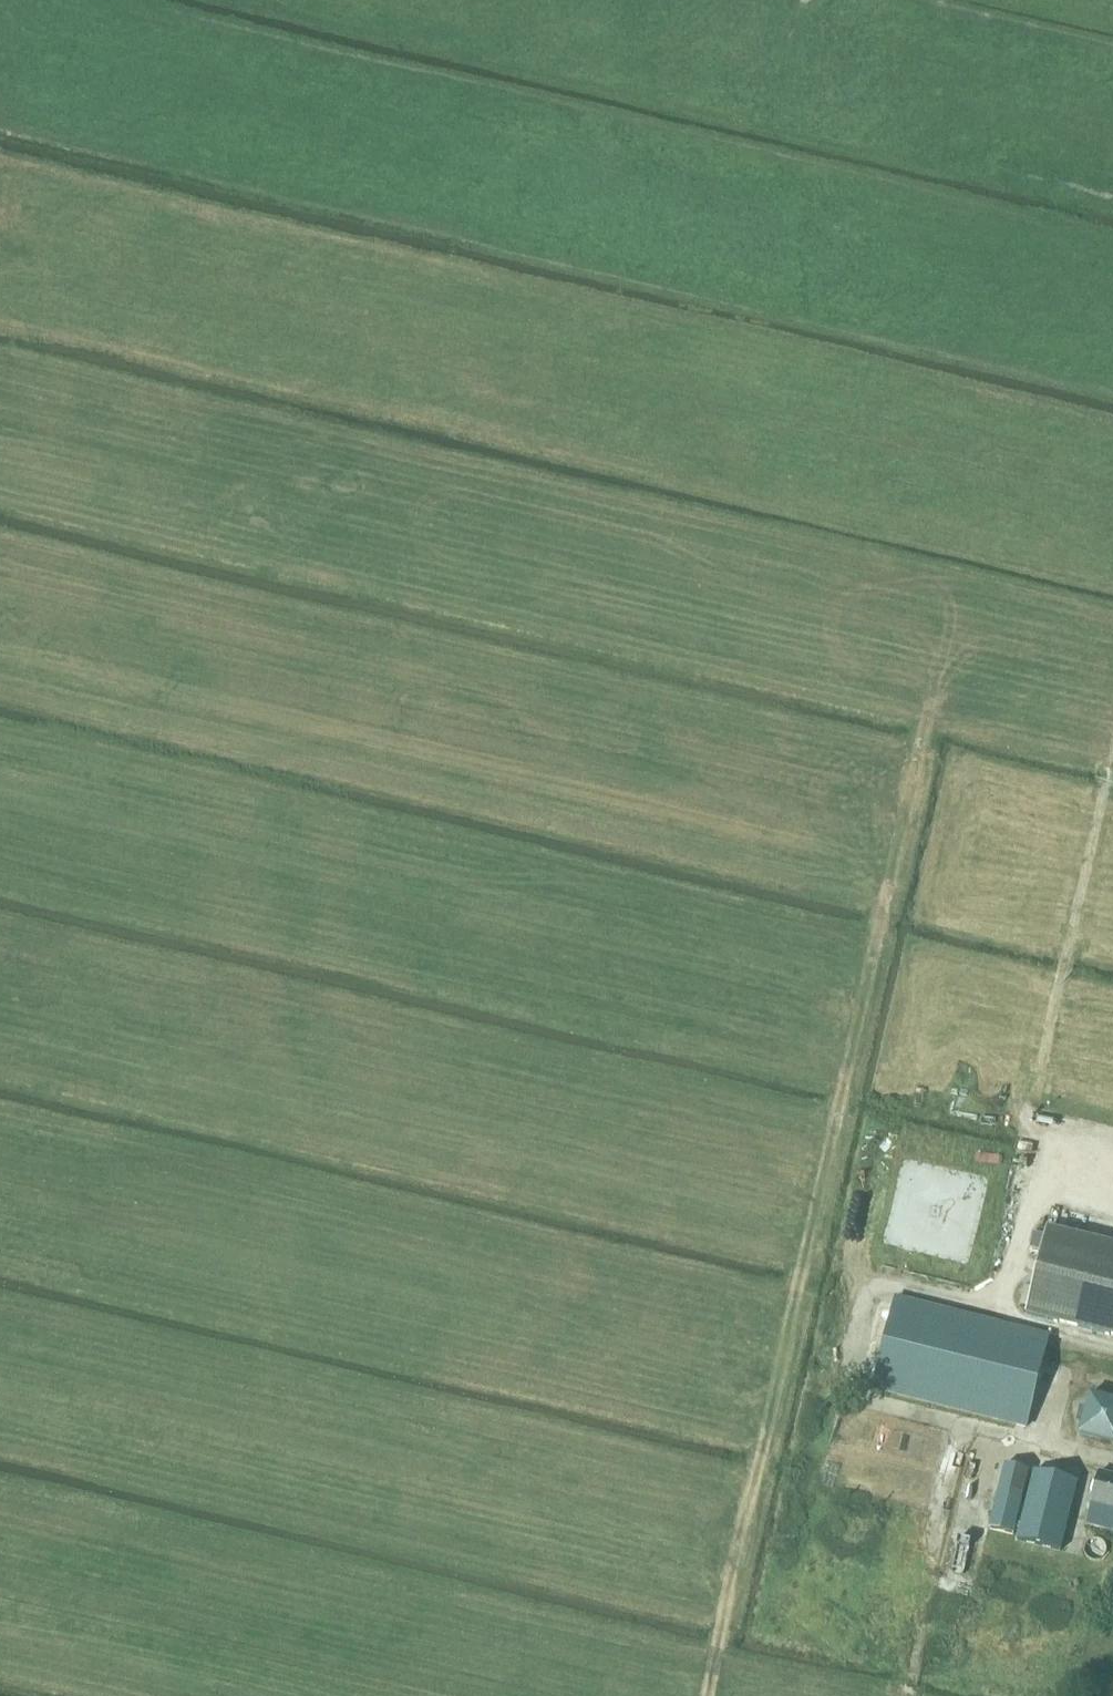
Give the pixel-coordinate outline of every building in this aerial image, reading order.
[(1112,1338),(1112,1248),(1049,1231),(1026,1316),(1112,1338)] [(1048,1338),(896,1300),(874,1390),(1026,1428),(1048,1338)] [(1079,1432),(1112,1440),(1112,1400),(1089,1394),(1079,1432)] [(1012,1536),(1029,1471),(1005,1465),(989,1530),(1012,1536)] [(1059,1552),(1077,1483),(1034,1472),(1017,1541),(1059,1552)] [(1098,1474),(1086,1525),(1112,1532),(1112,1478),(1098,1474)]
